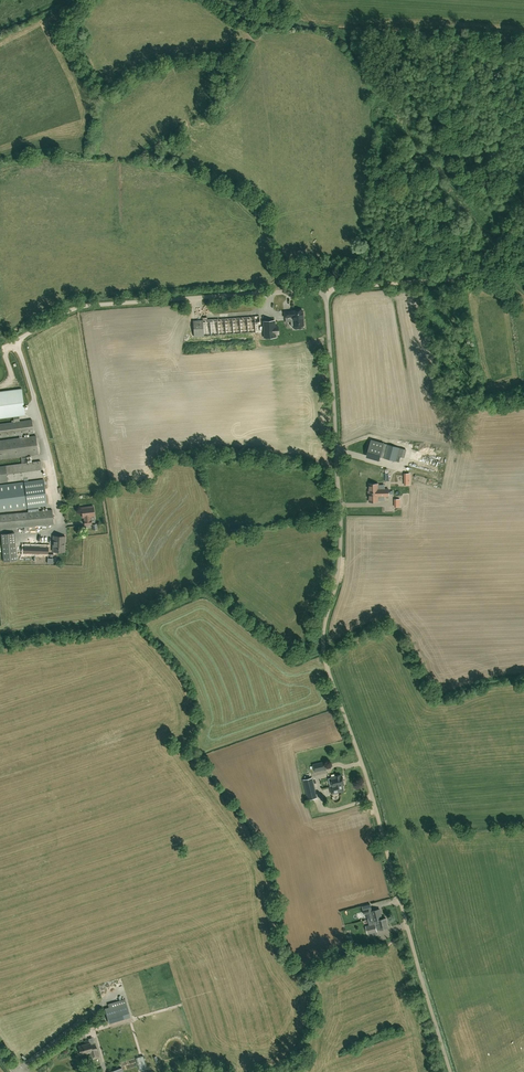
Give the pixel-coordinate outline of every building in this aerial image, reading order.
[(293,319),(303,318),(303,316),(303,315),(303,312),(303,310),(293,311),(293,312),(285,312),(285,317),(293,317),(293,319)] [(260,322),(260,316),(193,319),(194,335),(256,332),(255,322),(260,322)] [(304,326),(303,318),(293,319),(294,328),(295,329),(301,329),(303,327),(303,326),(304,326)] [(278,333),(278,326),(275,326),(275,324),(274,321),(263,322),(264,338),(276,337),(275,334),(278,333)] [(0,391),(0,418),(13,416),(14,422),(0,424),(0,437),(19,435),(19,438),(0,440),(0,459),(21,456),(22,463),(3,466),(0,466),(0,483),(5,482),(24,479),(28,479),(43,477),(41,461),(27,463),(26,456),(38,454),(36,436),(29,437),(28,437),(22,437),(22,435),(34,433),(32,420),(20,421),(19,416),(25,415),(22,389),(0,391)] [(403,449),(372,440),(367,457),(380,461),(381,457),(396,461),(397,459),(400,460),(403,449)] [(382,482),(386,467),(374,463),(369,478),(382,482)] [(360,467),(358,479),(353,477),(352,482),(363,485),(364,480),(367,481),(370,470),(360,467)] [(28,508),(38,506),(47,505),(44,479),(29,481),(28,479),(24,479),(24,482),(0,485),(0,511),(28,508)] [(369,484),(369,501),(379,501),(379,500),(379,499),(380,499),(380,496),(384,496),(389,496),(389,489),(385,489),(380,489),(380,485),(378,485),(378,484),(375,484),(372,484),(369,484)] [(0,514),(0,529),(54,524),(52,509),(39,511),(38,506),(28,508),(28,512),(0,514)] [(83,517),(84,517),(85,520),(84,520),(85,525),(91,524),(91,519),(90,516),(95,516),(93,506),(82,507),(83,517)] [(15,533),(1,534),(3,562),(18,561),(15,533)] [(65,552),(65,536),(54,536),(53,551),(65,552)] [(49,546),(39,546),(39,554),(48,555),(49,546)] [(315,771),(326,768),(324,762),(313,764),(315,771)] [(336,777),(332,778),(329,779),(330,787),(334,786),(338,785),(338,786),(342,785),(343,785),(344,784),(343,780),(344,779),(343,778),(342,776),(341,776),(341,775),(336,776),(336,777)] [(312,778),(303,780),(308,799),(317,797),(312,778)] [(344,791),(343,785),(342,785),(338,786),(338,785),(334,786),(330,787),(332,794),(344,791)] [(382,919),(381,914),(380,909),(372,911),(374,921),(382,919)] [(382,919),(374,921),(375,924),(366,926),(368,934),(377,931),(376,928),(380,927),(380,929),(388,927),(386,918),(382,919)] [(127,999),(109,1003),(110,1007),(106,1008),(109,1018),(118,1016),(119,1020),(131,1017),(127,999)] [(143,1007),(138,1007),(139,1015),(145,1014),(145,1013),(150,1013),(150,1008),(143,1008),(143,1007)] [(92,1051),(91,1045),(90,1043),(78,1046),(81,1054),(90,1052),(92,1051)] [(92,1051),(90,1052),(92,1059),(100,1056),(97,1048),(96,1048),(95,1044),(91,1045),(92,1051)] [(122,1068),(109,1071),(139,1071),(147,1068),(143,1056),(121,1062),(123,1067),(122,1068)]
